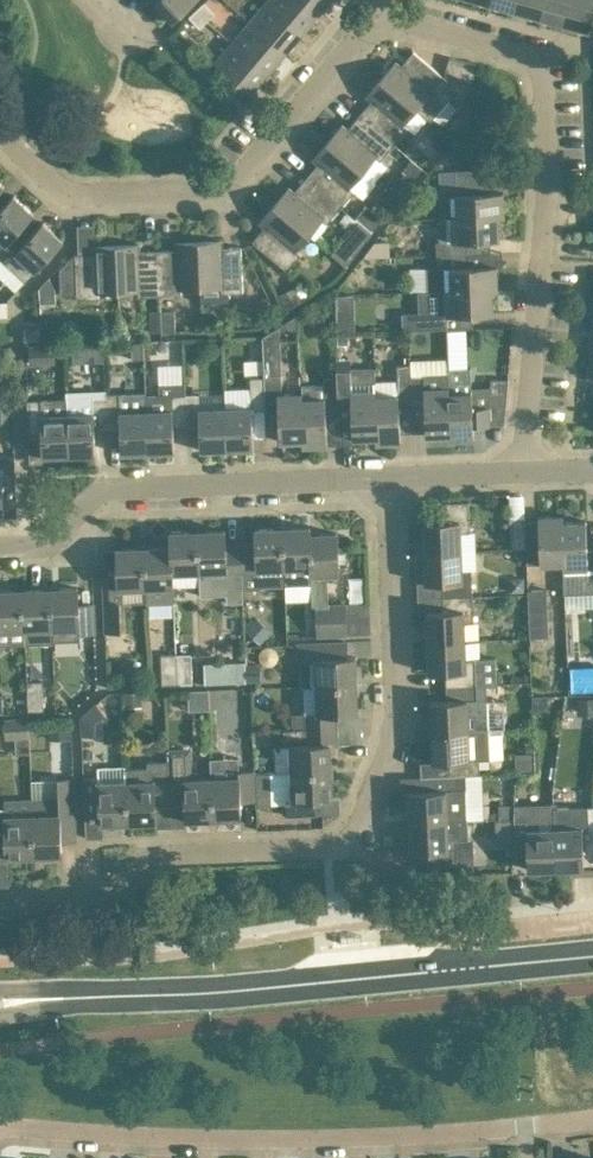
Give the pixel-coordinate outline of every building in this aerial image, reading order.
[(174,20),(194,0),(156,0),(174,20)] [(287,51),(305,30),(269,0),(267,0),(250,20),(287,51)] [(311,0),(269,0),(305,30),(323,9),(311,0)] [(331,0),(311,0),(323,9),(331,0)] [(490,4),(514,11),(518,0),(491,0),(490,4)] [(514,11),(539,18),(544,0),(518,0),(514,11)] [(539,18),(564,25),(571,0),(544,0),(539,18)] [(564,25),(589,32),(592,18),(592,0),(571,0),(564,25)] [(204,1),(197,8),(207,19),(215,12),(204,1)] [(200,26),(207,19),(197,8),(189,15),(200,26)] [(270,72),(287,51),(250,20),(233,41),(270,72)] [(252,93),(270,72),(233,41),(215,61),(252,93)] [(396,60),(382,77),(431,119),(450,98),(440,89),(449,79),(414,50),(402,64),(396,60)] [(473,81),(478,62),(450,55),(446,69),(473,81)] [(404,122),(417,107),(431,119),(382,77),(367,94),(372,99),(360,113),(395,142),(409,126),(404,122)] [(469,123),(473,103),(458,100),(453,119),(469,123)] [(343,123),(328,140),(364,170),(377,155),(381,158),(395,142),(360,113),(348,127),(343,123)] [(432,143),(444,152),(446,150),(454,140),(453,139),(442,130),(432,143)] [(364,170),(328,140),(313,157),(319,162),(307,176),(342,205),(355,189),(351,185),(364,170)] [(446,150),(444,152),(437,160),(444,165),(452,155),(446,150)] [(477,168),(455,169),(456,192),(439,193),(440,215),(458,214),(459,221),(478,220),(478,209),(498,208),(498,215),(505,214),(504,190),(478,192),(477,168)] [(400,196),(414,178),(405,171),(391,190),(400,196)] [(289,186),(275,203),(310,233),(323,218),(328,221),(342,205),(307,176),(295,190),(289,186)] [(6,241),(7,242),(18,229),(35,212),(14,193),(0,209),(0,236),(6,241)] [(253,240),(271,255),(288,269),(302,252),(298,248),(310,233),(275,203),(260,220),(265,225),(253,240)] [(358,215),(374,228),(383,217),(367,204),(358,215)] [(437,221),(438,253),(468,252),(467,239),(500,238),(499,215),(505,215),(505,214),(498,215),(498,208),(478,209),(478,220),(459,221),(458,214),(440,215),(440,217),(437,221)] [(26,280),(64,239),(44,221),(28,238),(18,229),(7,242),(6,241),(0,248),(0,256),(6,262),(26,280)] [(340,242),(355,255),(372,232),(371,231),(359,221),(340,242)] [(200,240),(202,286),(202,301),(225,300),(229,295),(229,291),(244,290),(243,269),(242,245),(223,246),(222,239),(200,240)] [(182,287),(202,286),(200,240),(177,241),(177,248),(159,248),(161,293),(182,292),(182,287)] [(117,243),(119,289),(139,288),(139,294),(161,293),(159,248),(140,249),(140,242),(117,243)] [(99,290),(119,289),(117,243),(95,244),(95,251),(75,252),(76,256),(70,256),(60,266),(61,293),(77,292),(77,297),(100,296),(99,290)] [(452,288),(452,294),(472,294),(472,282),(492,282),(492,288),(498,288),(497,264),(474,265),(468,265),(467,252),(468,252),(438,253),(437,253),(438,265),(427,266),(427,268),(428,289),(452,288)] [(472,282),(472,294),(452,294),(452,288),(428,289),(428,290),(418,290),(419,311),(403,311),(403,328),(448,327),(448,313),(470,312),(494,311),(493,289),(498,288),(492,288),(492,282),(472,282)] [(279,293),(286,309),(304,300),(296,285),(279,293)] [(355,326),(354,291),(339,292),(340,327),(355,326)] [(263,317),(275,313),(268,294),(257,298),(263,317)] [(57,303),(41,311),(41,326),(45,326),(64,316),(58,304),(57,303)] [(161,330),(161,309),(149,310),(150,330),(161,330)] [(174,309),(161,309),(161,330),(161,331),(175,330),(174,309)] [(313,324),(326,323),(326,310),(312,311),(313,324)] [(285,321),(288,326),(294,329),(299,329),(299,313),(285,321)] [(281,374),(280,331),(279,325),(279,324),(262,335),(263,375),(264,388),(265,388),(279,388),(278,374),(281,374)] [(25,339),(26,339),(42,338),(41,326),(25,327),(25,339)] [(349,334),(338,334),(338,343),(349,343),(349,334)] [(42,338),(26,339),(26,346),(29,346),(30,363),(56,362),(56,349),(56,343),(42,343),(42,338)] [(143,340),(132,341),(132,358),(144,357),(143,340)] [(103,342),(93,342),(94,360),(103,359),(103,342)] [(448,355),(411,357),(412,370),(449,369),(448,355)] [(161,380),(184,378),(183,360),(160,361),(161,380)] [(397,363),(397,365),(397,379),(376,379),(377,395),(370,395),(371,415),(382,414),(383,434),(376,434),(376,435),(377,441),(401,440),(400,405),(413,405),(412,373),(411,363),(397,363)] [(457,367),(449,368),(449,372),(450,386),(450,392),(443,392),(444,412),(455,411),(456,431),(449,432),(449,433),(450,433),(450,438),(474,437),(474,425),(490,424),(490,410),(506,410),(509,381),(489,381),(489,389),(472,390),(472,380),(457,367)] [(352,403),(353,413),(354,436),(376,435),(376,434),(383,434),(382,414),(371,415),(370,395),(377,395),(376,379),(375,368),(351,369),(351,368),(338,368),(338,376),(340,418),(340,403),(352,403)] [(450,386),(449,372),(412,373),(413,405),(426,404),(427,434),(449,433),(449,432),(456,431),(455,411),(444,412),(443,392),(450,392),(450,386)] [(253,408),(265,408),(263,375),(251,375),(252,404),(226,405),(228,447),(254,446),(253,408)] [(326,383),(303,383),(303,397),(297,398),(297,418),(309,417),(309,437),(303,437),(303,438),(303,444),(328,443),(327,419),(340,418),(338,376),(326,376),(326,383)] [(159,395),(147,395),(149,450),(175,449),(174,425),(187,425),(186,392),(185,392),(185,382),(159,383),(159,395)] [(281,439),(303,438),(303,437),(309,437),(309,417),(297,418),(297,398),(303,397),(303,383),(302,383),(302,391),(279,393),(281,439)] [(149,450),(147,395),(147,391),(107,392),(107,396),(108,428),(121,428),(122,451),(149,450)] [(186,392),(187,425),(200,424),(201,448),(228,447),(226,405),(200,407),(200,392),(186,392)] [(107,396),(94,396),(94,411),(68,412),(70,453),(96,452),(95,428),(108,428),(107,396)] [(70,453),(68,412),(68,397),(28,399),(29,431),(42,431),(43,454),(70,453)] [(0,405),(0,423),(10,423),(10,412),(12,412),(12,405),(0,405)] [(2,455),(0,455),(0,511),(4,511),(4,487),(17,486),(16,454),(2,455)] [(539,515),(540,534),(540,562),(563,561),(563,560),(570,560),(569,540),(558,541),(557,521),(564,520),(564,515),(539,515)] [(526,516),(511,517),(512,547),(527,546),(526,519),(526,516)] [(463,531),(470,530),(470,518),(424,520),(425,552),(464,550),(463,531)] [(592,591),(592,548),(588,548),(588,543),(587,519),(564,520),(557,521),(558,541),(569,540),(570,560),(563,560),(563,561),(563,567),(565,592),(592,591)] [(286,583),(303,583),(312,582),(311,565),(312,565),(310,533),(311,532),(311,525),(284,526),(286,583)] [(257,543),(243,544),(244,575),(243,575),(243,587),(260,587),(260,584),(286,583),(284,526),(256,527),(257,543)] [(199,530),(201,570),(228,569),(228,575),(243,575),(244,575),(243,544),(227,544),(226,529),(199,530)] [(173,571),(174,571),(175,584),(200,584),(200,570),(201,570),(199,530),(171,531),(171,545),(172,545),(173,571)] [(317,604),(317,619),(352,618),(351,603),(346,603),(329,603),(327,577),(338,577),(338,571),(340,571),(338,531),(311,532),(310,533),(312,565),(311,565),(312,582),(313,604),(317,604)] [(145,546),(147,586),(146,586),(147,603),(148,603),(176,602),(175,584),(174,571),(173,571),(172,545),(171,545),(145,546)] [(124,587),(146,586),(147,586),(145,546),(117,547),(118,574),(104,575),(106,630),(122,630),(121,601),(124,601),(124,587)] [(442,581),(443,593),(474,592),(473,570),(465,570),(464,550),(425,552),(426,581),(442,581)] [(525,575),(515,576),(510,582),(510,591),(525,590),(525,575)] [(51,587),(53,642),(54,642),(54,640),(81,639),(81,630),(96,629),(94,601),(79,602),(79,586),(51,587)] [(28,643),(53,642),(51,587),(25,588),(28,643)] [(28,643),(25,588),(0,589),(0,644),(28,643)] [(528,589),(529,636),(548,635),(547,588),(528,589)] [(474,592),(443,593),(444,609),(427,610),(429,639),(467,637),(466,617),(475,617),(474,592)] [(245,628),(261,643),(273,630),(257,615),(245,628)] [(348,633),(348,632),(352,632),(352,618),(317,619),(318,634),(348,633)] [(478,683),(496,682),(495,655),(468,656),(467,637),(429,639),(430,671),(446,670),(446,682),(478,681),(478,683)] [(302,684),(317,684),(357,682),(356,655),(349,655),(348,640),(324,641),(295,642),(296,661),(302,661),(302,684)] [(177,651),(178,681),(194,680),(193,650),(177,651)] [(177,651),(160,652),(162,681),(178,681),(177,651)] [(246,660),(204,661),(205,682),(246,680),(246,660)] [(259,663),(247,663),(248,679),(260,678),(259,663)] [(573,690),(583,690),(582,666),(572,666),(573,690)] [(43,679),(27,680),(28,711),(44,710),(43,679)] [(470,708),(479,708),(478,683),(478,681),(446,682),(447,699),(431,699),(432,728),(471,727),(470,708)] [(357,682),(317,684),(317,711),(306,711),(306,727),(337,725),(337,711),(358,710),(357,682)] [(127,704),(141,704),(141,691),(127,692),(127,704)] [(533,708),(541,708),(547,702),(547,694),(533,694),(533,708)] [(578,697),(578,712),(592,712),(592,697),(578,697)] [(83,734),(97,734),(97,721),(107,713),(97,702),(96,701),(81,715),(82,734),(83,734)] [(6,737),(30,736),(29,716),(5,717),(6,737)] [(71,721),(49,722),(50,738),(72,738),(71,721)] [(337,725),(306,727),(284,727),(284,744),(293,744),(294,770),(332,769),(331,742),(338,742),(337,725)] [(481,771),(481,758),(490,758),(489,726),(471,727),(432,728),(433,760),(450,760),(450,773),(458,772),(466,772),(481,771)] [(186,817),(215,816),(214,775),(198,776),(198,769),(193,769),(192,746),(170,747),(170,752),(172,802),(186,801),(186,817)] [(561,761),(585,759),(584,748),(560,749),(561,761)] [(172,802),(170,752),(168,752),(169,758),(148,759),(148,765),(129,766),(131,820),(156,819),(156,803),(172,802)] [(240,771),(239,754),(211,755),(212,772),(240,771)] [(518,769),(534,769),(533,754),(523,754),(518,761),(518,769)] [(129,766),(126,766),(126,765),(100,766),(100,773),(84,774),(85,806),(101,805),(101,821),(131,820),(129,766)] [(241,799),(256,799),(255,772),(255,767),(241,768),(241,774),(214,775),(215,816),(242,815),(241,799)] [(332,769),(294,770),(294,797),(287,797),(287,814),(318,812),(317,797),(333,797),(332,769)] [(256,799),(257,805),(273,804),(273,803),(271,771),(255,772),(256,799)] [(410,790),(411,818),(467,816),(466,772),(458,772),(450,773),(450,774),(425,775),(426,789),(410,790)] [(60,775),(61,797),(33,798),(35,853),(62,852),(62,840),(77,840),(74,774),(60,775)] [(0,808),(0,862),(8,861),(8,854),(35,853),(33,798),(4,799),(4,807),(0,808)] [(514,817),(514,851),(514,852),(528,852),(528,868),(558,866),(557,825),(555,825),(554,802),(515,803),(514,817)] [(514,817),(515,803),(499,803),(499,817),(514,817)] [(558,866),(572,866),(573,873),(576,873),(592,872),(592,806),(569,807),(570,824),(557,825),(558,866)] [(457,863),(456,838),(468,838),(467,816),(411,818),(412,850),(428,850),(429,864),(457,863)] [(513,841),(512,818),(495,818),(497,842),(513,841)]
